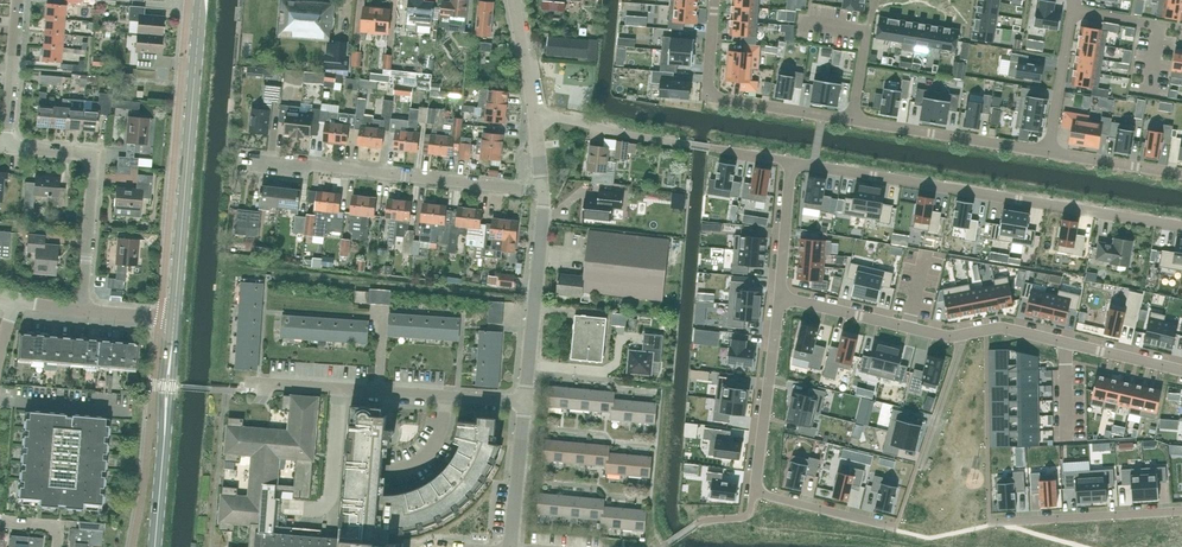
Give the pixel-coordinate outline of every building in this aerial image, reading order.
[(277,37),(330,41),(331,30),(332,30),(334,2),(307,0),(280,0),(277,37)] [(425,1),(411,0),(410,0),(407,31),(417,32),(418,25),(432,27),(433,19),(438,19),(439,7),(434,7),(434,2),(433,2),(434,0),(425,0),(425,1)] [(452,2),(443,2),(442,15),(450,15),(450,16),(451,16),(450,24),(454,28),(465,29),(466,18),(468,0),(452,0),(452,2)] [(492,2),(491,1),(487,0),(486,2),(480,1),(476,34),(490,36),(492,20),(494,21),(494,15),(492,15),(494,3),(492,2)] [(542,1),(541,6),(543,7),(543,9),(564,11),(565,0),(544,0),(542,1)] [(670,6),(697,8),(698,0),(671,0),(670,6)] [(760,0),(733,0),(732,6),(759,8),(760,0)] [(866,0),(844,0),(843,8),(864,12),(866,0)] [(1000,2),(997,2),(985,0),(978,0),(977,12),(998,15),(1000,2)] [(1033,26),(1059,30),(1062,13),(1054,12),(1052,11),(1053,5),(1055,6),(1055,2),(1045,0),(1040,0),(1038,9),(1036,9),(1033,26)] [(1159,1),(1157,16),(1181,20),(1181,5),(1159,1)] [(65,20),(66,5),(47,3),(46,18),(65,20)] [(145,7),(143,7),(129,6),(128,20),(138,21),(137,33),(162,35),(163,17),(144,15),(145,7)] [(375,32),(378,7),(371,6),(371,8),(364,7),(361,40),(366,40),(366,31),(375,32)] [(697,8),(670,6),(668,29),(683,30),(684,22),(696,23),(697,8)] [(758,22),(759,8),(732,6),(731,20),(758,22)] [(384,9),(384,7),(378,7),(375,32),(384,33),(383,40),(388,40),(391,10),(384,9)] [(996,28),(998,15),(977,12),(974,24),(996,28)] [(891,40),(894,19),(880,17),(876,38),(891,40)] [(64,33),(65,20),(46,18),(45,32),(64,33)] [(902,50),(907,21),(894,19),(891,40),(903,42),(902,50)] [(758,22),(731,20),(730,35),(741,36),(741,44),(744,44),(750,44),(756,45),(758,22)] [(915,52),(920,23),(907,21),(902,50),(915,52)] [(1081,27),(1078,41),(1105,46),(1108,31),(1118,33),(1120,25),(1103,22),(1102,30),(1081,27)] [(930,39),(932,25),(920,23),(915,52),(928,54),(930,39)] [(994,42),(996,28),(974,24),(972,39),(994,42)] [(941,49),(945,27),(932,25),(930,39),(928,54),(929,47),(941,49)] [(956,51),(959,30),(945,27),(941,49),(956,51)] [(469,47),(470,32),(461,31),(459,46),(469,47)] [(62,48),(64,33),(45,32),(43,46),(62,48)] [(160,53),(162,35),(137,33),(135,51),(138,52),(137,66),(152,67),(153,53),(160,53)] [(671,37),(663,36),(662,50),(693,52),(695,39),(694,39),(672,37),(671,37)] [(587,58),(588,40),(549,37),(548,42),(543,42),(542,48),(548,49),(547,54),(587,58)] [(598,40),(593,39),(591,39),(589,61),(596,61),(598,40)] [(347,56),(348,43),(348,42),(345,41),(344,41),(333,40),(332,54),(325,54),(325,63),(324,69),(349,71),(350,56),(347,56)] [(491,52),(492,43),(471,41),(470,50),(491,52)] [(1078,41),(1076,55),(1103,60),(1105,46),(1078,41)] [(759,68),(760,45),(756,45),(750,44),(744,44),(743,52),(728,51),(727,66),(759,68)] [(68,48),(62,48),(43,46),(42,61),(61,62),(62,52),(67,53),(68,48)] [(694,64),(695,54),(693,54),(693,52),(662,50),(660,71),(677,73),(677,65),(691,66),(692,66),(692,64),(694,64)] [(1176,50),(1172,77),(1181,78),(1181,51),(1176,50)] [(354,51),(352,66),(360,67),(361,52),(360,52),(354,51)] [(1001,59),(998,73),(1008,75),(1008,76),(1041,82),(1044,66),(1028,63),(1029,56),(1012,53),(1010,60),(1001,59)] [(392,55),(386,54),(385,54),(383,69),(391,70),(392,55)] [(1076,55),(1074,69),(1101,74),(1103,60),(1076,55)] [(433,63),(426,62),(424,72),(432,73),(433,63)] [(954,62),(952,77),(962,79),(964,64),(954,62)] [(759,69),(759,68),(727,66),(726,81),(741,82),(740,90),(757,92),(758,81),(752,81),(753,69),(759,69)] [(420,87),(421,82),(414,82),(415,71),(403,69),(402,85),(420,87)] [(781,69),(776,97),(791,100),(793,87),(801,88),(804,73),(781,69)] [(1074,69),(1072,84),(1093,88),(1091,95),(1107,98),(1109,90),(1098,88),(1101,74),(1074,69)] [(689,99),(689,94),(691,92),(692,88),(690,86),(690,82),(673,80),(674,72),(654,71),(653,71),(652,83),(661,83),(660,96),(689,99)] [(829,74),(816,72),(814,80),(815,80),(811,102),(811,103),(813,103),(813,105),(822,106),(823,105),(824,105),(829,74)] [(341,89),(343,75),(326,73),(324,87),(341,89)] [(843,76),(829,74),(824,105),(838,107),(838,106),(841,84),(842,84),(841,84),(843,76)] [(131,84),(132,76),(121,75),(120,83),(131,84)] [(55,86),(55,77),(40,76),(39,85),(55,86)] [(360,80),(359,88),(376,90),(377,82),(360,80)] [(884,88),(880,114),(897,117),(900,98),(908,99),(911,81),(903,80),(901,91),(884,88)] [(772,82),(765,81),(763,95),(769,96),(772,82)] [(395,85),(394,94),(411,96),(412,87),(395,85)] [(279,102),(281,88),(265,86),(264,98),(265,98),(263,110),(252,108),(250,132),(255,133),(256,134),(261,135),(263,134),(268,134),(271,111),(272,101),(279,102)] [(506,110),(508,92),(478,88),(476,107),(480,107),(506,110)] [(933,123),(938,92),(917,88),(914,105),(922,106),(920,120),(920,121),(922,121),(922,122),(931,124),(932,123),(933,123)] [(1018,111),(1045,116),(1048,100),(1036,98),(1037,90),(1022,88),(1018,111)] [(45,107),(46,93),(39,92),(36,127),(51,128),(53,108),(45,107)] [(938,92),(933,123),(947,125),(949,110),(957,112),(960,95),(938,92)] [(982,113),(989,114),(992,96),(984,95),(983,103),(968,101),(963,126),(979,129),(982,113)] [(325,99),(325,108),(343,109),(343,100),(325,99)] [(66,129),(68,100),(61,100),(61,109),(53,108),(51,128),(66,129)] [(75,110),(75,101),(68,100),(66,129),(81,131),(83,110),(75,110)] [(391,117),(393,101),(384,100),(382,116),(391,117)] [(96,132),(99,103),(92,102),(91,111),(83,110),(81,131),(96,132)] [(293,112),(294,106),(281,105),(279,121),(280,121),(280,120),(286,121),(285,134),(292,135),(292,137),(298,137),(300,113),(293,112)] [(365,107),(358,106),(357,106),(355,122),(355,127),(360,127),(359,144),(370,146),(373,122),(374,117),(364,116),(365,107)] [(406,150),(408,132),(399,131),(401,108),(393,107),(391,131),(396,132),(394,148),(398,149),(398,151),(404,152),(405,149),(406,150)] [(504,123),(506,110),(480,107),(479,115),(484,116),(484,120),(504,123)] [(319,125),(321,109),(308,108),(307,113),(300,113),(298,137),(303,138),(304,136),(311,137),(312,123),(319,124),(319,125)] [(428,109),(419,108),(417,123),(426,124),(428,109)] [(436,112),(437,109),(428,108),(428,109),(427,123),(435,124),(433,136),(431,135),(429,152),(441,154),(444,122),(446,113),(436,112)] [(1043,132),(1045,116),(1018,111),(1015,127),(1020,128),(1017,140),(1028,142),(1030,129),(1043,132)] [(1065,111),(1062,127),(1072,129),(1069,144),(1085,146),(1089,121),(1089,116),(1065,111)] [(337,125),(338,113),(329,112),(327,124),(326,123),(324,140),(335,142),(337,125)] [(146,145),(148,118),(130,116),(126,157),(118,157),(118,165),(118,166),(137,168),(138,158),(133,158),(134,144),(146,145)] [(1089,121),(1085,146),(1099,149),(1101,133),(1109,134),(1111,122),(1112,118),(1102,117),(1101,123),(1089,121)] [(462,124),(463,119),(455,118),(454,123),(444,122),(441,154),(442,154),(442,156),(448,157),(449,155),(453,155),(455,138),(461,139),(461,137),(462,124)] [(355,127),(355,122),(345,121),(344,125),(337,125),(335,142),(347,143),(349,126),(355,127)] [(385,124),(381,123),(373,122),(370,146),(372,146),(372,148),(378,149),(378,146),(382,147),(385,124)] [(1111,122),(1109,137),(1117,138),(1115,151),(1130,154),(1135,126),(1111,122)] [(417,124),(409,123),(408,132),(406,150),(418,151),(419,134),(415,133),(415,131),(417,131),(417,124)] [(1148,130),(1144,156),(1145,156),(1145,158),(1158,160),(1158,158),(1160,158),(1162,142),(1170,144),(1173,126),(1164,124),(1162,132),(1148,130)] [(503,135),(492,133),(485,132),(484,139),(478,138),(477,145),(501,148),(503,135)] [(629,143),(617,141),(615,158),(627,159),(628,151),(636,152),(637,144),(629,143)] [(470,159),(471,144),(461,143),(459,158),(470,159)] [(500,161),(501,148),(477,145),(476,153),(482,154),(481,158),(498,160),(497,167),(503,168),(504,161),(500,161)] [(606,173),(609,148),(590,146),(587,170),(606,173)] [(730,196),(739,198),(741,183),(734,181),(736,165),(719,162),(715,188),(731,191),(730,196)] [(771,178),(769,178),(771,170),(755,167),(752,184),(744,183),(741,198),(765,202),(768,187),(769,187),(771,178)] [(677,173),(668,172),(667,187),(675,187),(677,173)] [(150,198),(152,176),(138,175),(136,190),(115,188),(114,207),(131,208),(131,216),(140,217),(142,198),(150,198)] [(59,187),(59,178),(35,176),(34,183),(25,182),(23,208),(33,209),(34,195),(58,197),(57,205),(64,206),(65,188),(59,187)] [(829,213),(832,197),(823,195),(826,179),(809,176),(804,207),(820,210),(820,212),(829,213)] [(623,230),(685,236),(689,189),(627,183),(623,230)] [(866,218),(871,187),(856,184),(854,199),(845,197),(843,214),(866,218)] [(279,206),(281,188),(262,186),(259,209),(267,210),(267,205),(279,206)] [(871,187),(866,218),(880,220),(879,223),(890,224),(893,206),(883,204),(885,189),(871,187)] [(298,213),(301,190),(281,188),(279,206),(291,207),(291,212),(298,213)] [(611,220),(613,207),(622,208),(623,193),(599,191),(598,200),(585,199),(583,218),(611,220)] [(326,231),(330,193),(318,192),(315,216),(307,215),(305,235),(325,237),(326,231)] [(340,212),(341,195),(330,193),(326,231),(341,232),(342,220),(337,219),(337,212),(340,212)] [(363,197),(364,195),(357,194),(357,197),(353,196),(349,231),(353,231),(353,237),(360,238),(365,197),(363,197)] [(937,232),(940,216),(932,215),(934,198),(918,196),(913,228),(937,232)] [(374,217),(376,199),(365,197),(360,238),(360,241),(366,241),(369,217),(374,217)] [(407,202),(408,200),(401,199),(401,202),(400,202),(398,222),(409,224),(411,203),(407,202)] [(388,200),(386,219),(390,219),(388,244),(395,245),(398,222),(400,202),(388,200)] [(965,239),(976,240),(979,221),(971,219),(974,203),(957,200),(952,226),(966,228),(965,239)] [(431,242),(435,205),(423,204),(421,221),(422,221),(421,236),(424,236),(424,242),(431,242)] [(445,223),(447,207),(435,205),(431,242),(437,243),(438,235),(443,236),(442,244),(449,245),(451,224),(445,223)] [(467,235),(470,209),(459,208),(457,225),(451,224),(449,245),(448,253),(456,254),(458,234),(467,235)] [(262,212),(251,211),(238,209),(236,226),(260,229),(262,212)] [(480,224),(482,211),(470,209),(467,235),(466,245),(476,246),(474,258),(482,258),(484,247),(486,225),(480,224)] [(1012,242),(1017,211),(1003,209),(1001,225),(992,223),(990,239),(1012,242)] [(1017,211),(1012,242),(1033,246),(1036,230),(1027,229),(1030,213),(1017,211)] [(303,233),(305,216),(295,215),(294,232),(303,233)] [(760,218),(759,225),(767,226),(768,219),(760,218)] [(501,259),(502,251),(506,221),(493,219),(491,237),(493,238),(492,247),(496,247),(496,250),(495,258),(501,259)] [(1076,239),(1079,222),(1063,219),(1061,228),(1060,227),(1059,236),(1060,236),(1057,252),(1081,256),(1084,240),(1076,239)] [(515,252),(518,222),(506,221),(502,251),(515,252)] [(411,255),(414,231),(405,230),(403,254),(411,255)] [(662,301),(669,238),(619,234),(589,230),(584,277),(559,274),(559,280),(558,280),(558,282),(559,282),(557,294),(582,296),(582,292),(662,301)] [(8,257),(11,232),(0,231),(0,257),(8,257)] [(419,255),(420,241),(413,240),(414,231),(411,255),(419,255)] [(44,244),(45,236),(28,234),(27,251),(35,252),(33,273),(56,275),(58,245),(44,244)] [(735,235),(734,250),(765,252),(767,238),(735,235)] [(135,266),(138,239),(119,238),(116,279),(108,278),(107,287),(122,289),(123,280),(125,280),(126,265),(135,266)] [(800,252),(831,255),(832,241),(801,238),(800,252)] [(1129,266),(1133,241),(1114,238),(1113,245),(1109,244),(1110,244),(1099,242),(1096,260),(1110,262),(1110,263),(1129,266)] [(1181,270),(1181,239),(1177,238),(1174,252),(1162,250),(1159,267),(1181,270)] [(348,257),(350,240),(342,239),(340,256),(348,257)] [(732,273),(748,274),(749,266),(764,267),(765,252),(734,250),(732,273)] [(799,265),(824,267),(825,255),(830,255),(831,255),(800,252),(799,253),(801,253),(800,265),(799,265)] [(364,272),(364,271),(365,261),(358,260),(356,271),(364,272)] [(852,296),(865,299),(872,268),(859,265),(851,262),(847,278),(856,280),(852,296)] [(824,267),(799,265),(797,279),(812,280),(812,289),(828,290),(828,281),(823,281),(824,267)] [(894,273),(872,268),(865,299),(879,302),(882,286),(890,288),(894,273)] [(513,287),(514,275),(500,274),(499,286),(513,287)] [(496,285),(497,277),(489,276),(488,284),(496,285)] [(994,279),(1000,308),(1014,306),(1008,276),(994,279)] [(1000,308),(994,279),(995,285),(983,287),(987,311),(1000,308)] [(747,290),(748,282),(731,281),(729,303),(760,306),(762,291),(747,290)] [(262,306),(263,284),(242,283),(240,304),(262,306)] [(956,286),(962,315),(974,313),(969,284),(956,286)] [(969,284),(974,313),(987,311),(983,287),(970,289),(969,284)] [(948,318),(962,315),(956,286),(943,289),(943,290),(940,290),(937,302),(945,301),(948,318)] [(376,304),(377,289),(370,289),(369,304),(376,304)] [(383,305),(384,290),(377,289),(376,304),(383,305)] [(1032,289),(1026,314),(1040,317),(1045,292),(1032,289)] [(390,305),(391,290),(384,290),(383,305),(390,305)] [(1052,320),(1059,290),(1058,295),(1045,292),(1040,317),(1040,316),(1052,319),(1051,320),(1052,320)] [(1059,290),(1052,320),(1066,324),(1069,309),(1077,310),(1081,295),(1059,290)] [(368,304),(369,292),(355,291),(355,303),(368,304)] [(1105,325),(1106,325),(1104,333),(1120,337),(1124,321),(1136,323),(1142,294),(1130,291),(1126,306),(1112,303),(1108,317),(1107,316),(1105,325)] [(503,309),(504,302),(489,301),(488,308),(503,309)] [(729,303),(727,327),(744,328),(745,320),(759,321),(760,306),(729,303)] [(261,322),(262,306),(240,304),(239,320),(261,322)] [(503,317),(503,309),(488,308),(488,316),(503,317)] [(1144,343),(1158,346),(1165,315),(1151,312),(1144,343)] [(410,337),(411,315),(390,314),(388,336),(410,337)] [(426,338),(427,316),(411,315),(410,337),(426,338)] [(603,362),(607,318),(575,315),(571,359),(603,362)] [(1165,315),(1158,346),(1172,350),(1179,324),(1177,323),(1176,324),(1164,321),(1166,315),(1165,315)] [(303,339),(304,317),(282,316),(281,337),(303,339)] [(442,339),(443,318),(427,316),(426,338),(442,339)] [(502,324),(503,317),(488,316),(487,323),(502,324)] [(695,323),(704,324),(705,317),(695,316),(695,323)] [(319,340),(320,318),(304,317),(303,339),(319,340)] [(335,341),(336,319),(320,318),(319,340),(335,341)] [(458,340),(460,319),(443,318),(442,339),(458,340)] [(351,342),(352,320),(336,319),(335,341),(351,342)] [(260,338),(261,322),(239,320),(238,336),(260,338)] [(367,343),(368,321),(352,320),(351,342),(367,343)] [(820,370),(826,347),(815,344),(819,328),(802,324),(793,357),(810,362),(808,367),(820,370)] [(501,349),(502,333),(480,331),(479,347),(501,349)] [(31,363),(33,335),(20,334),(17,361),(31,363)] [(630,352),(628,372),(651,374),(659,375),(661,362),(663,336),(644,334),(643,353),(630,352)] [(44,364),(46,336),(33,335),(31,363),(44,364)] [(842,335),(838,352),(830,350),(823,376),(835,379),(839,367),(850,370),(858,339),(842,335)] [(57,365),(59,337),(46,336),(44,364),(57,365)] [(259,354),(260,338),(238,336),(237,352),(259,354)] [(70,366),(72,338),(59,337),(57,365),(70,366)] [(83,367),(85,339),(72,338),(70,366),(83,367)] [(732,338),(731,346),(729,346),(727,364),(753,367),(756,349),(745,348),(745,344),(747,345),(747,340),(732,338)] [(96,368),(99,340),(85,339),(83,367),(96,368)] [(109,369),(112,341),(99,340),(96,368),(109,369)] [(122,370),(125,342),(112,341),(109,369),(122,370)] [(136,371),(138,344),(125,342),(122,370),(136,371)] [(881,377),(889,346),(874,343),(871,357),(863,355),(859,371),(881,377)] [(904,350),(889,346),(881,377),(904,383),(908,366),(900,364),(904,350)] [(500,365),(501,349),(479,347),(478,363),(500,365)] [(994,371),(1038,370),(1037,356),(1017,351),(1017,365),(1008,365),(1008,349),(989,349),(989,356),(994,356),(994,371)] [(257,370),(259,354),(237,352),(236,369),(257,370)] [(919,393),(922,381),(939,385),(945,359),(928,355),(924,371),(915,369),(909,391),(919,393)] [(498,387),(500,365),(478,363),(477,385),(498,387)] [(1018,385),(1038,385),(1038,370),(994,371),(989,371),(989,377),(995,377),(995,386),(1009,385),(1009,377),(1017,377),(1018,385)] [(1104,407),(1111,379),(1097,375),(1090,404),(1104,407)] [(719,377),(716,399),(747,403),(749,389),(733,387),(734,379),(719,377)] [(1104,407),(1117,410),(1123,381),(1111,379),(1104,407)] [(1123,381),(1117,410),(1118,405),(1130,407),(1129,413),(1136,384),(1123,381)] [(1136,384),(1129,413),(1142,416),(1148,387),(1136,384)] [(1018,400),(1038,400),(1038,385),(1018,385),(1009,385),(995,386),(989,386),(989,392),(995,392),(995,401),(1009,400),(1009,392),(1018,392),(1018,400)] [(569,409),(571,388),(549,386),(547,407),(569,409)] [(1148,387),(1142,416),(1155,419),(1162,390),(1148,387)] [(591,411),(593,390),(571,388),(569,409),(591,411)] [(790,407),(820,414),(826,392),(810,388),(808,395),(794,392),(790,407)] [(614,399),(615,392),(593,390),(591,411),(612,413),(614,399)] [(312,530),(285,527),(279,527),(276,526),(275,526),(275,533),(265,532),(268,498),(278,499),(282,499),(282,498),(290,499),(293,499),(293,498),(310,500),(313,461),(313,459),(309,459),(310,447),(314,448),(316,429),(312,429),(313,413),(317,414),(319,398),(290,396),(283,395),(282,410),(282,411),(283,411),(290,411),(289,431),(281,431),(269,430),(243,427),(244,419),(229,418),(228,425),(226,454),(225,461),(226,461),(235,462),(240,463),(241,454),(253,455),(249,497),(237,496),(238,488),(233,487),(223,486),(222,494),(220,523),(219,530),(228,531),(232,531),(235,531),(235,523),(251,524),(249,546),(310,546),(312,530)] [(635,401),(614,399),(612,413),(611,420),(633,422),(635,401)] [(747,403),(716,399),(713,421),(729,423),(730,414),(746,416),(747,403)] [(1018,415),(1038,415),(1038,400),(1018,400),(1009,400),(995,401),(989,401),(990,407),(995,407),(995,415),(1009,415),(1009,407),(1018,407),(1018,415)] [(655,424),(657,403),(635,401),(633,422),(655,424)] [(404,543),(403,543),(388,542),(389,532),(397,532),(397,534),(399,534),(399,529),(404,528),(405,533),(419,530),(418,525),(424,523),(425,528),(439,523),(437,519),(442,515),(443,518),(444,520),(445,519),(457,512),(454,508),(458,504),(461,508),(472,499),(469,495),(473,491),(476,494),(486,483),(482,480),(485,475),(488,478),(495,467),(496,465),(491,463),(493,457),(498,459),(503,445),(499,444),(497,444),(490,442),(491,436),(493,436),(494,436),(495,436),(496,434),(497,418),(479,416),(478,422),(461,421),(458,421),(458,428),(457,429),(454,441),(454,442),(455,442),(461,444),(460,446),(459,447),(459,448),(456,454),(452,460),(444,469),(435,478),(428,483),(420,487),(411,490),(401,493),(391,494),(380,494),(380,493),(382,476),(382,474),(383,458),(384,455),(384,447),(385,438),(385,437),(390,437),(391,437),(392,437),(392,436),(393,436),(394,435),(394,434),(394,433),(394,432),(394,431),(394,430),(393,430),(393,429),(392,429),(391,429),(390,428),(386,428),(386,423),(386,421),(387,417),(388,417),(388,416),(387,416),(387,415),(382,415),(383,410),(383,409),(383,407),(370,406),(351,405),(351,407),(350,424),(347,448),(341,526),(340,538),(325,537),(321,537),(321,530),(312,530),(310,546),(403,546),(404,543)] [(820,415),(820,414),(790,407),(786,421),(801,425),(799,433),(815,437),(817,428),(812,426),(813,420),(815,413),(820,415)] [(888,431),(919,438),(922,425),(906,421),(908,413),(893,409),(888,431)] [(21,504),(35,505),(41,506),(41,502),(47,502),(46,506),(58,507),(58,505),(64,505),(64,508),(75,508),(75,505),(81,505),(81,509),(98,510),(98,504),(102,504),(103,493),(99,493),(100,487),(103,487),(104,476),(101,476),(101,470),(105,470),(106,459),(102,459),(103,453),(106,453),(107,442),(103,442),(104,436),(108,436),(109,425),(107,425),(105,425),(105,419),(106,419),(106,417),(88,416),(56,414),(56,413),(29,411),(29,418),(25,418),(24,429),(28,430),(27,435),(23,435),(22,446),(26,446),(26,452),(22,452),(21,463),(25,464),(24,469),(20,469),(19,480),(23,481),(23,486),(19,486),(18,497),(19,497),(22,497),(21,502),(21,504)] [(1018,430),(1039,430),(1038,415),(1018,415),(1009,415),(995,415),(990,416),(990,422),(995,422),(995,430),(1009,430),(1009,422),(1018,422),(1018,430)] [(703,439),(710,440),(708,455),(723,457),(723,458),(731,459),(731,458),(740,459),(742,443),(725,441),(726,430),(705,428),(703,439)] [(990,445),(990,447),(1010,446),(1010,437),(1018,437),(1019,446),(1039,446),(1039,430),(1018,430),(1009,430),(995,430),(990,430),(990,437),(995,437),(996,446),(991,446),(991,445),(990,445)] [(919,438),(888,431),(883,452),(898,456),(900,448),(916,451),(919,438)] [(564,462),(566,442),(544,440),(542,460),(564,462)] [(586,464),(588,444),(566,442),(564,462),(586,464)] [(609,453),(609,446),(588,444),(586,464),(607,466),(608,453),(609,453)] [(867,464),(869,455),(854,451),(852,460),(867,464)] [(630,455),(609,453),(608,453),(607,466),(606,473),(628,475),(630,455)] [(650,477),(652,457),(630,455),(628,475),(650,477)] [(793,455),(785,486),(802,490),(806,474),(816,477),(820,460),(809,457),(809,459),(793,455)] [(1167,482),(1166,467),(1143,468),(1145,500),(1159,499),(1158,483),(1167,482)] [(1145,500),(1143,468),(1121,469),(1122,485),(1131,485),(1132,501),(1145,500)] [(848,501),(852,484),(860,486),(864,471),(855,469),(853,476),(839,472),(837,481),(836,480),(833,489),(835,489),(833,497),(848,501)] [(1090,470),(1092,502),(1107,501),(1106,486),(1114,486),(1113,469),(1090,470)] [(1092,502),(1090,470),(1064,472),(1065,489),(1076,488),(1077,503),(1092,502)] [(1025,491),(1024,471),(1013,472),(1013,477),(997,478),(999,509),(1016,508),(1015,492),(1025,491)] [(736,501),(738,483),(722,481),(723,474),(708,472),(706,480),(712,481),(710,497),(736,501)] [(1039,473),(1031,474),(1032,490),(1040,489),(1041,506),(1057,505),(1055,474),(1039,475),(1039,473)] [(892,512),(898,487),(882,483),(883,477),(875,475),(871,490),(879,492),(875,508),(892,512)] [(559,516),(561,495),(539,493),(537,514),(559,516)] [(581,518),(583,497),(561,495),(559,516),(581,518)] [(604,506),(604,499),(583,497),(581,518),(602,520),(603,506),(604,506)] [(625,508),(604,506),(603,506),(602,520),(601,527),(623,529),(625,508)] [(645,531),(647,510),(625,508),(623,529),(645,531)] [(104,523),(79,521),(78,528),(71,528),(70,546),(75,546),(87,546),(87,545),(102,546),(104,523)] [(43,538),(11,535),(10,546),(15,546),(42,546),(43,538)]
